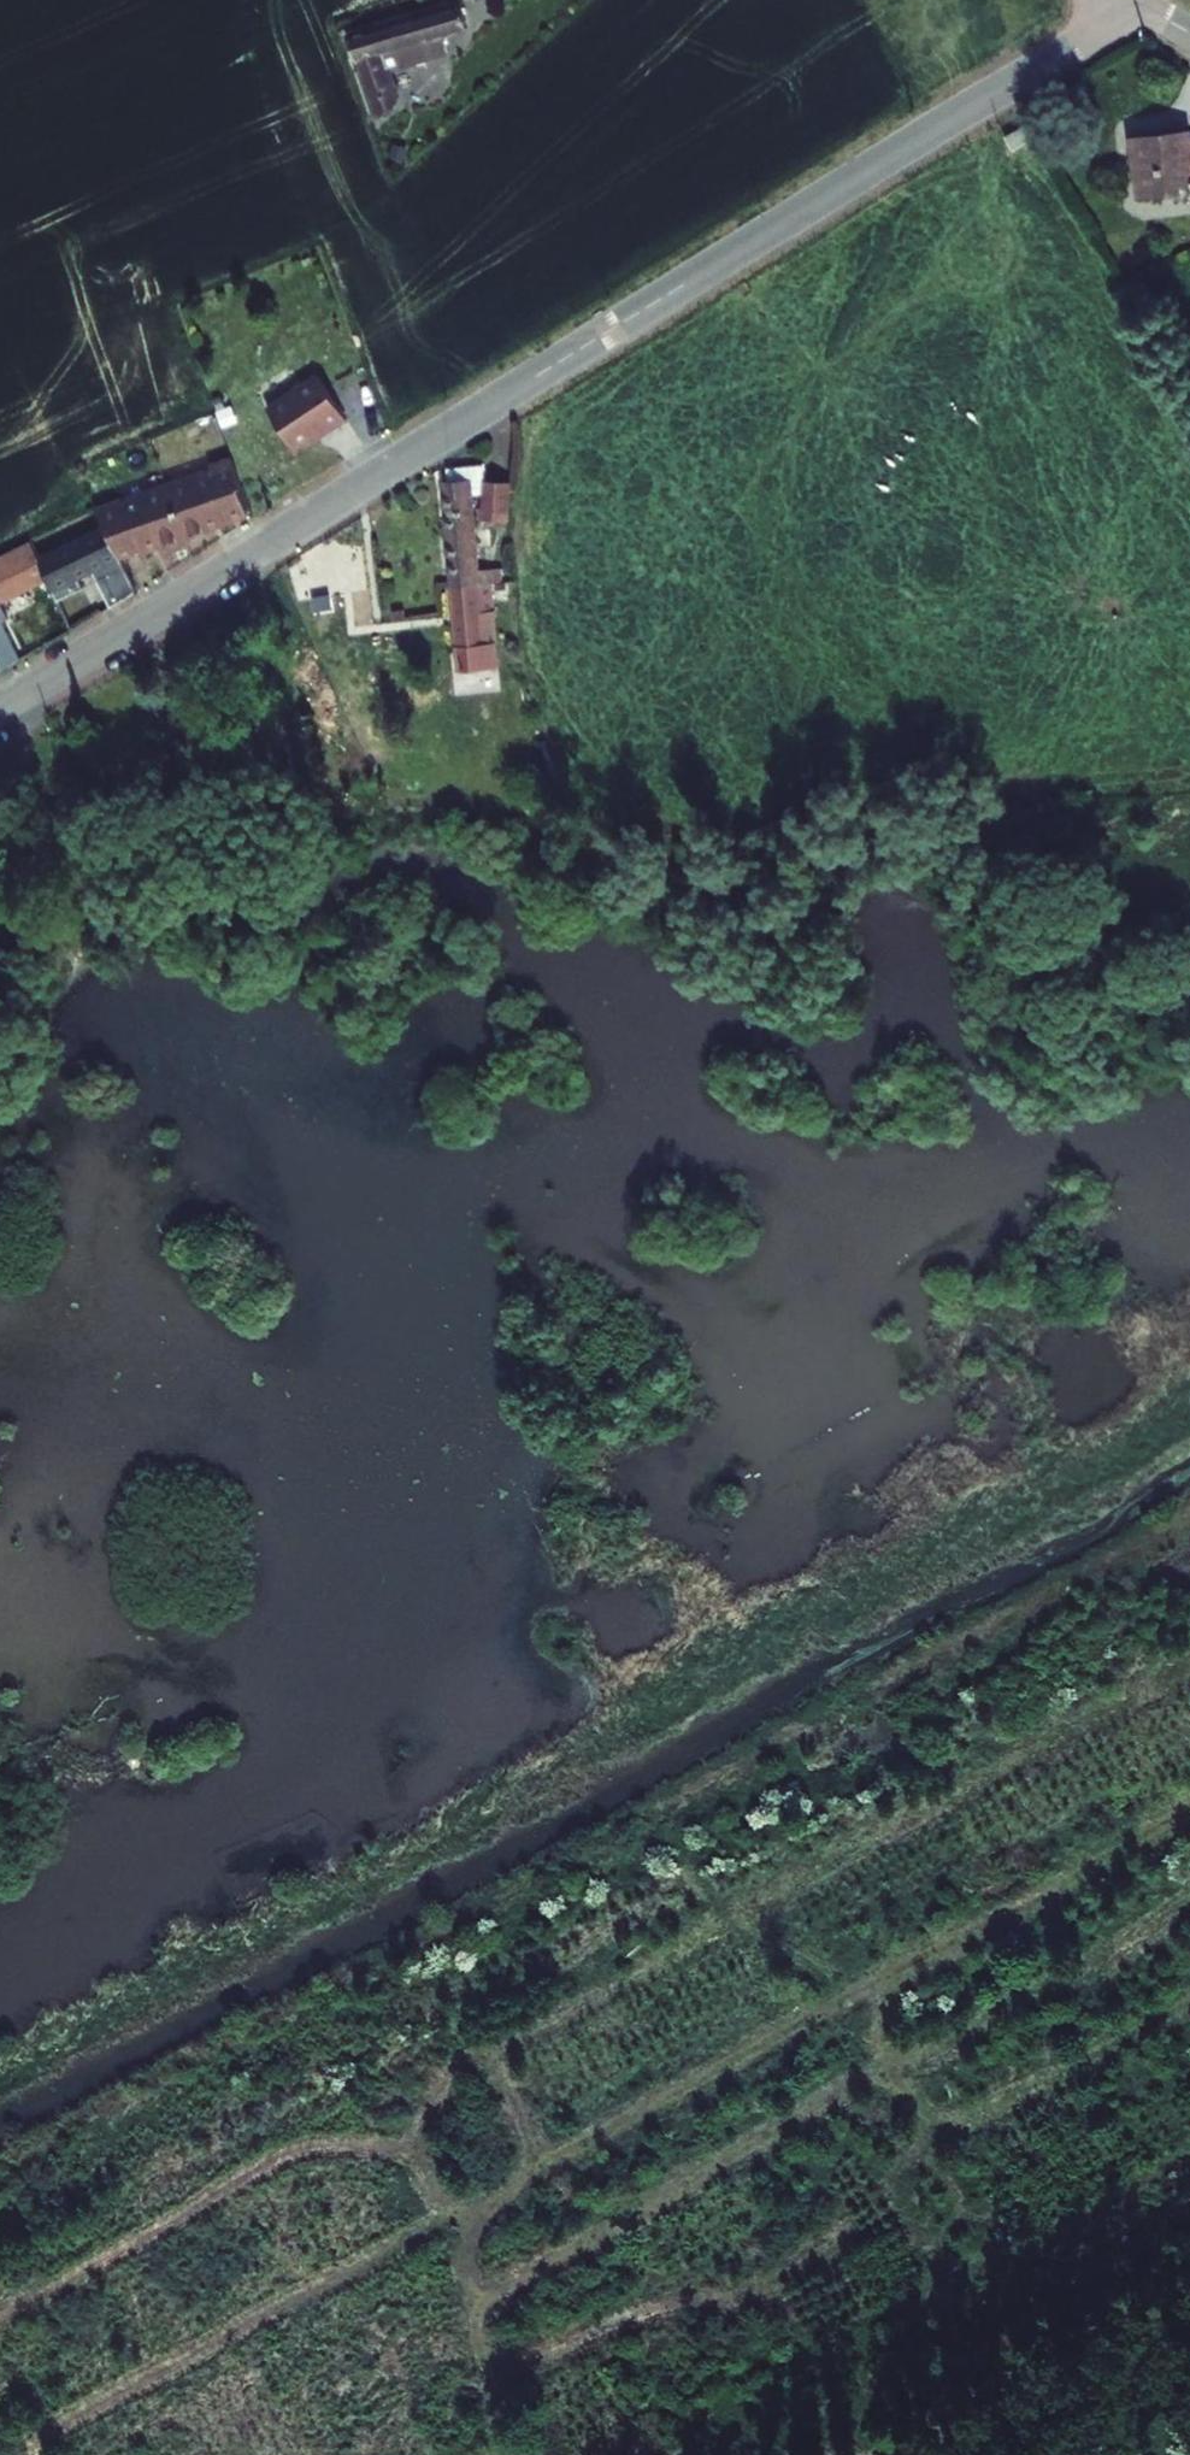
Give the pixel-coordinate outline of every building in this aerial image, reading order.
[(458,4),(346,37),(355,62),(356,62),(377,120),(401,99),(390,70),(447,52),(442,35),(468,28),(458,4)] [(1120,135),(1126,196),(1187,193),(1188,184),(1189,184),(1189,145),(1182,146),(1182,131),(1120,135)] [(330,431),(347,420),(318,376),(267,410),(294,450),(327,428),(330,431)] [(460,671),(499,667),(491,582),(504,581),(502,568),(478,570),(472,495),(483,494),(481,520),(508,522),(510,482),(483,480),(484,465),(445,468),(446,482),(442,482),(460,671)] [(44,594),(65,633),(80,625),(57,580),(89,563),(110,601),(119,597),(106,566),(229,520),(209,473),(85,527),(90,535),(72,543),(67,535),(0,572),(0,618),(44,594)] [(18,665),(0,634),(0,677),(18,665)]
